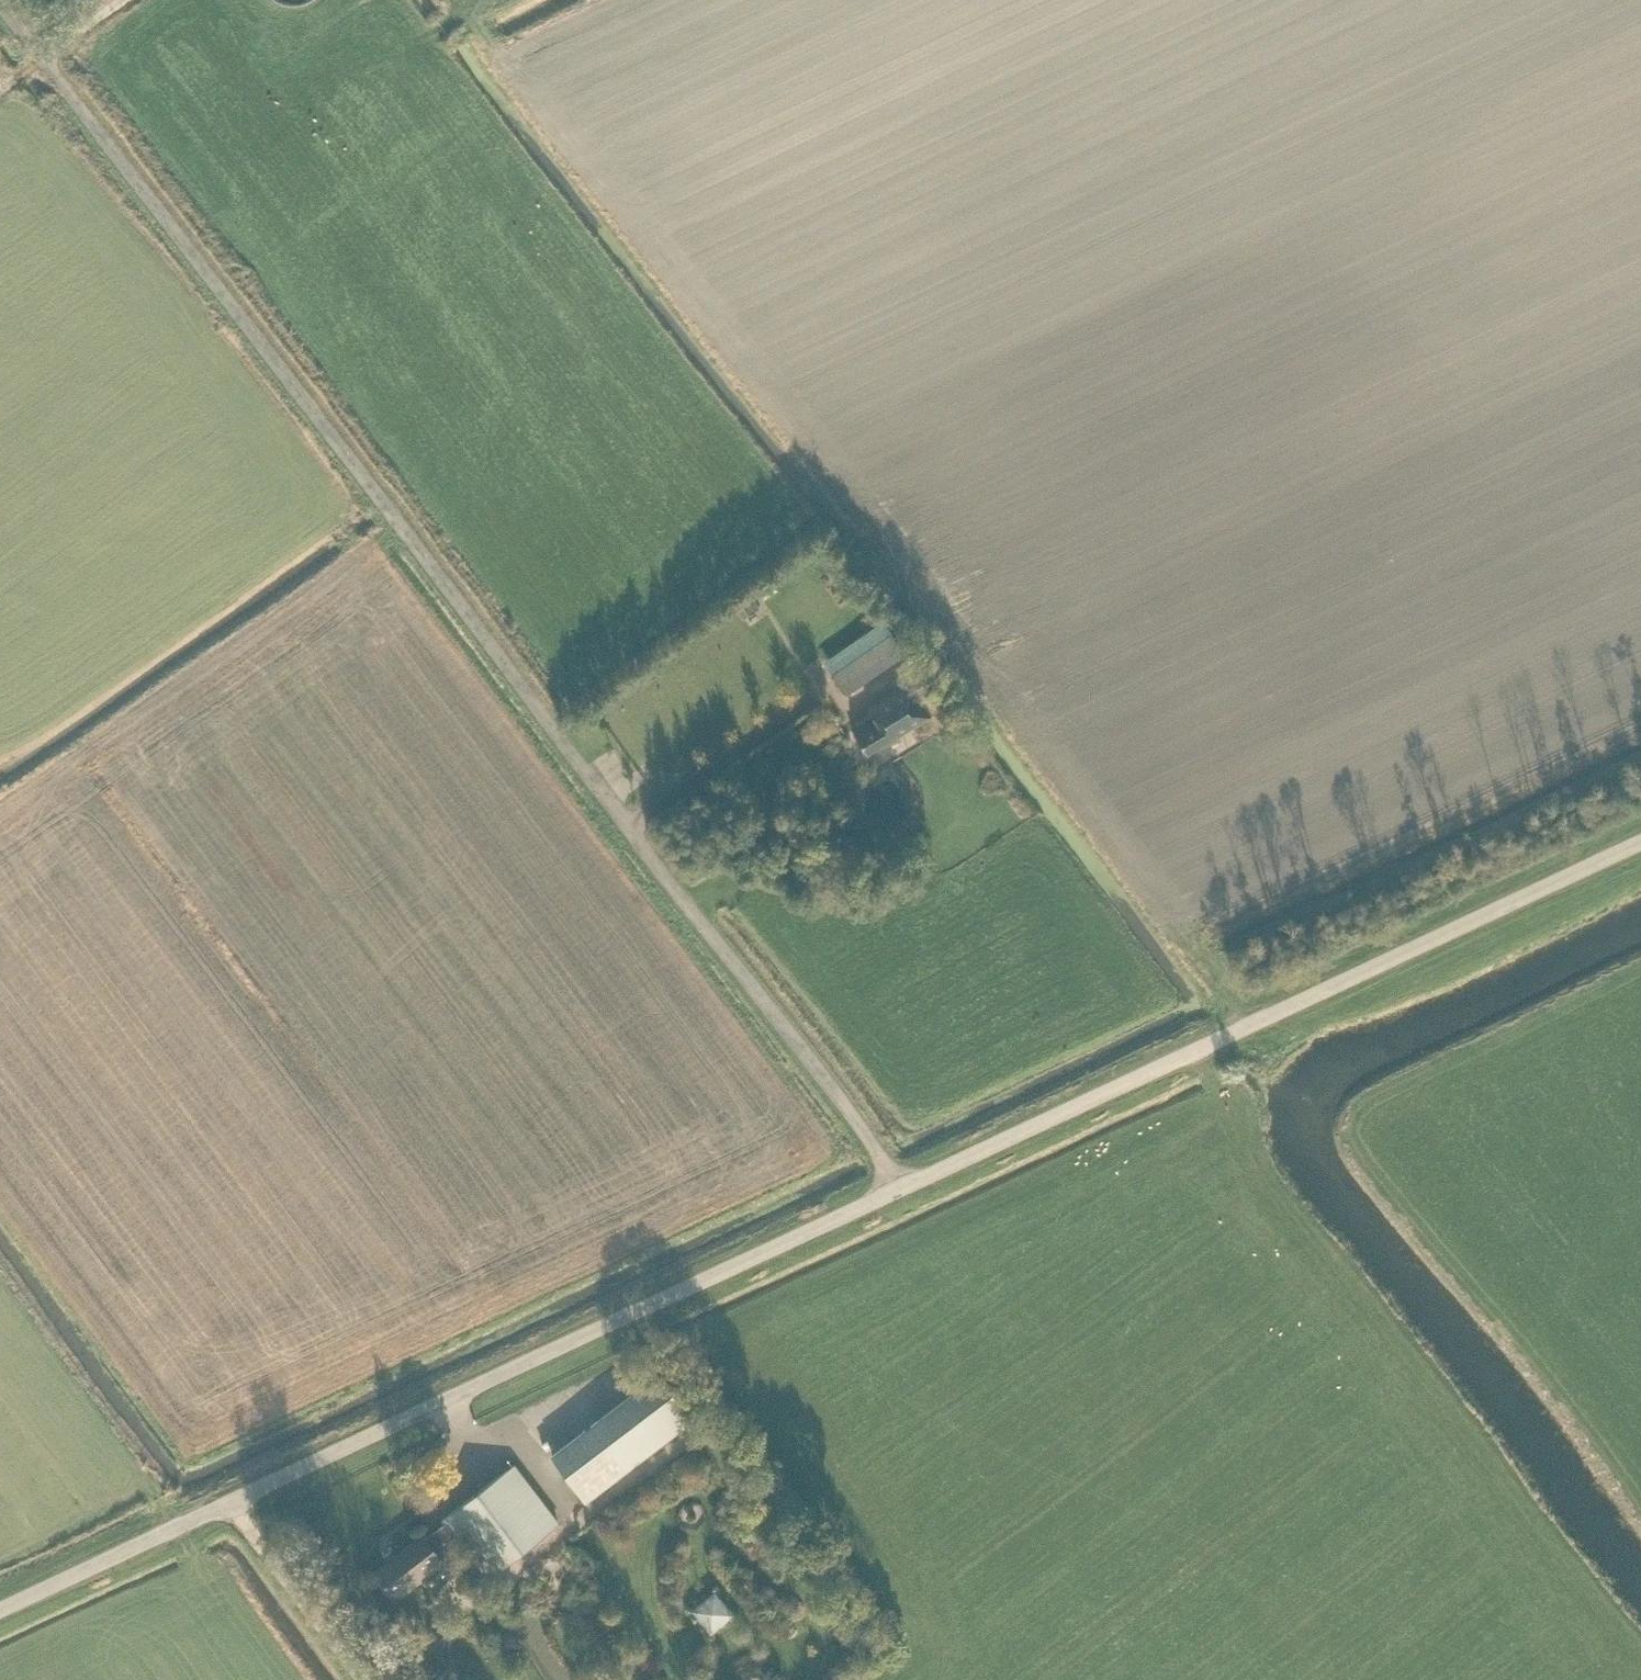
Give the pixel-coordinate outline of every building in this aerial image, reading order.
[(845,692),(902,654),(889,634),(832,673),(845,692)] [(876,713),(852,728),(868,756),(926,721),(934,716),(943,731),(963,718),(943,685),(940,681),(939,681),(920,693),(921,695),(919,696),(915,690),(913,686),(873,710),(876,713)] [(694,1418),(659,1372),(551,1454),(586,1500),(694,1418)] [(489,1577),(560,1524),(516,1465),(445,1517),(444,1519),(448,1523),(427,1540),(422,1535),(374,1571),(395,1599),(443,1563),(442,1560),(463,1544),(489,1577)] [(715,1590),(691,1610),(711,1634),(735,1614),(715,1590)]
